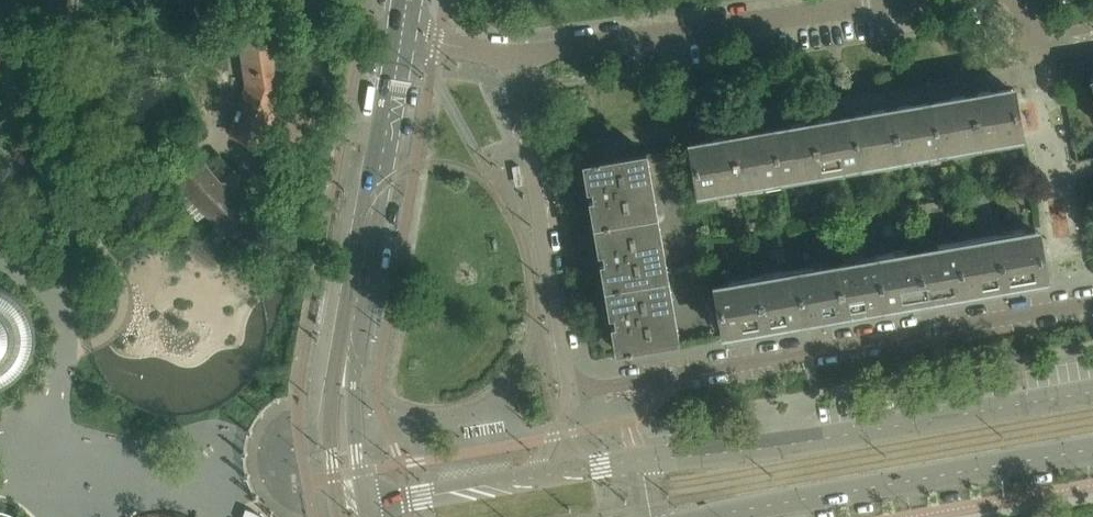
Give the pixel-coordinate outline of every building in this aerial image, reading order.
[(259,155),(282,87),(272,28),(241,33),(249,84),(242,105),(239,104),(231,133),(247,138),(243,150),(259,155)] [(1012,90),(972,97),(980,144),(1021,137),(1012,90)] [(972,97),(933,103),(941,151),(980,144),(972,97)] [(933,103),(893,110),(901,158),(941,151),(933,103)] [(893,110),(853,117),(861,165),(901,158),(893,110)] [(853,117),(813,124),(821,172),(861,165),(853,117)] [(813,124),(773,131),(781,179),(821,172),(813,124)] [(773,131),(733,138),(741,186),(781,179),(773,131)] [(733,138),(692,145),(700,193),(741,186),(733,138)] [(658,216),(654,190),(647,153),(588,163),(599,226),(658,216)] [(240,202),(232,196),(228,193),(223,188),(220,186),(216,181),(211,176),(207,171),(203,165),(201,167),(200,168),(199,170),(198,172),(197,173),(197,175),(195,178),(191,179),(189,179),(186,179),(185,180),(183,181),(181,182),(186,188),(188,192),(193,198),(196,201),(201,206),(204,209),(208,212),(215,219),(219,222),(230,230),(235,233),(243,238),(254,244),(258,235),(262,228),(266,218),(257,214),(253,211),(248,208),(244,206),(240,202)] [(669,279),(665,253),(658,216),(599,226),(610,289),(669,279)] [(1037,232),(996,239),(1004,287),(1046,280),(1037,232)] [(996,239),(957,246),(965,294),(1004,287),(996,239)] [(957,246),(917,253),(925,301),(965,294),(957,246)] [(917,253),(877,260),(885,308),(925,301),(917,253)] [(877,260),(837,267),(846,314),(885,308),(877,260)] [(837,267),(797,274),(805,321),(846,314),(837,267)] [(797,274),(757,281),(766,328),(805,321),(797,274)] [(680,343),(676,317),(669,279),(610,289),(621,353),(680,343)] [(717,288),(725,335),(766,328),(757,281),(717,288)] [(7,381),(13,376),(19,369),(24,362),(27,355),(29,347),(30,338),(30,330),(28,321),(25,314),(21,306),(15,300),(9,294),(2,290),(0,289),(0,385),(7,381)] [(258,516),(255,514),(249,511),(243,509),(240,516),(260,516),(258,516)]
